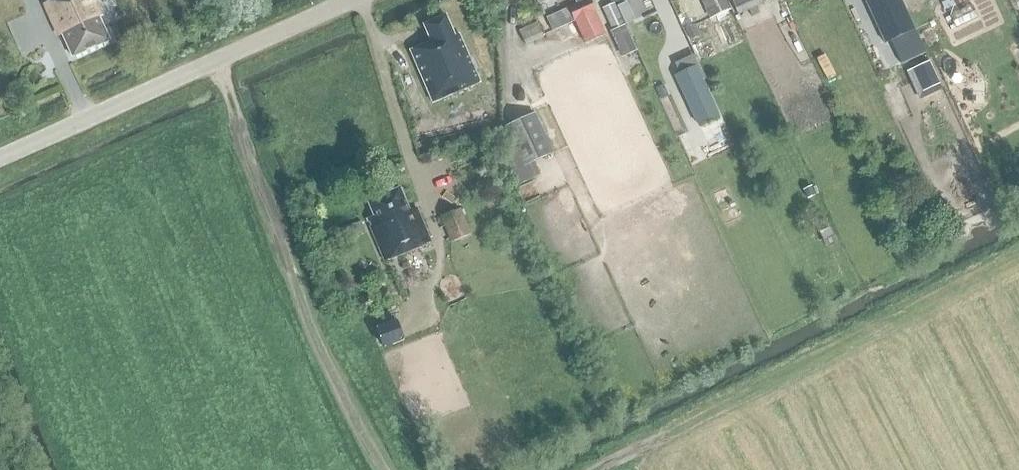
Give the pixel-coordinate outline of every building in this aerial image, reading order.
[(73,58),(110,41),(99,17),(102,16),(95,0),(51,0),(42,4),(56,37),(63,34),(73,58)] [(574,5),(567,8),(584,43),(604,34),(588,0),(572,0),(574,5)] [(710,20),(731,10),(726,0),(701,0),(710,20)] [(739,15),(767,2),(766,0),(732,0),(739,15)] [(886,46),(915,32),(900,0),(864,0),(886,46)] [(610,33),(622,58),(636,52),(615,4),(603,9),(613,31),(610,33)] [(849,30),(842,8),(835,10),(842,32),(849,30)] [(409,52),(430,104),(479,84),(459,36),(467,33),(460,14),(452,10),(448,12),(446,16),(422,26),(430,43),(409,52)] [(518,30),(525,45),(543,37),(537,22),(518,30)] [(695,24),(685,29),(690,40),(700,36),(695,24)] [(836,42),(817,50),(838,95),(856,86),(836,42)] [(912,72),(922,94),(939,87),(929,64),(912,72)] [(697,127),(719,117),(702,81),(696,67),(679,75),(674,77),(697,127)] [(655,88),(660,99),(669,96),(663,84),(655,88)] [(505,128),(524,167),(554,153),(535,113),(505,128)] [(811,186),(803,190),(813,211),(821,207),(811,186)] [(369,222),(387,266),(432,247),(418,214),(412,217),(402,193),(370,206),(375,219),(369,222)] [(443,221),(454,246),(470,239),(460,214),(443,221)] [(356,227),(359,236),(367,232),(364,224),(356,227)] [(829,227),(819,232),(825,246),(836,241),(829,227)] [(374,329),(382,350),(403,342),(395,320),(374,329)]
